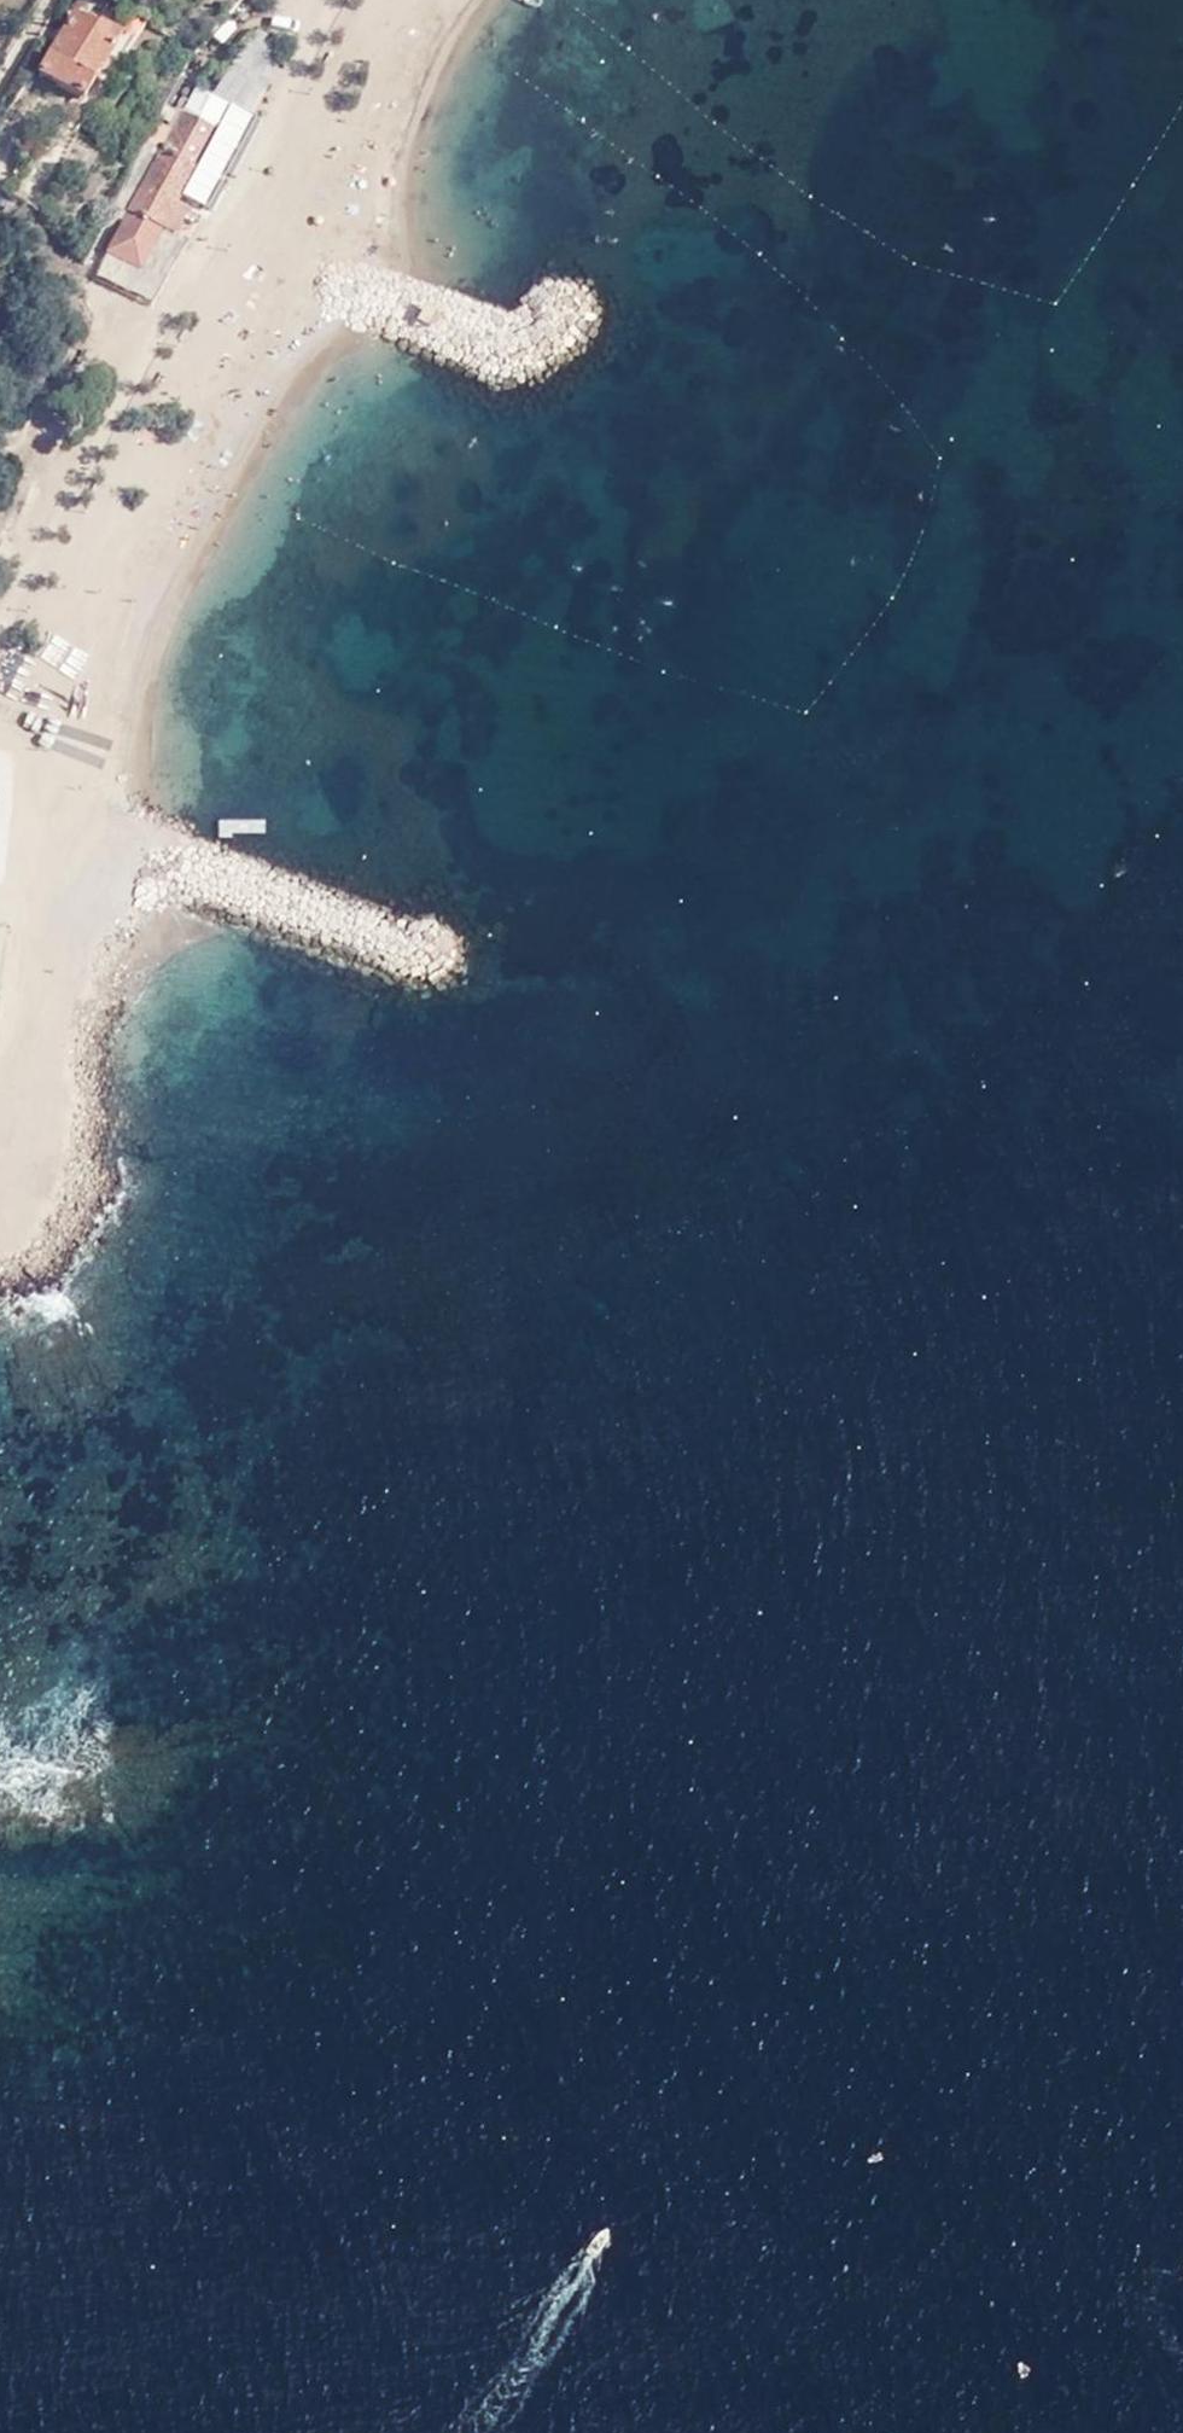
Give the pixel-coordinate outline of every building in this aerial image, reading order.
[(93,42),(97,35),(73,19),(40,75),(81,102),(112,54),(93,42)] [(101,26),(97,35),(93,42),(112,54),(121,38),(101,26)] [(235,110),(256,120),(264,105),(242,95),(235,110)] [(184,111),(180,116),(171,133),(162,150),(195,169),(217,129),(184,111)] [(171,133),(180,116),(173,113),(164,129),(171,133)] [(137,193),(162,150),(147,142),(117,202),(129,209),(163,228),(171,212),(158,205),(137,193)] [(185,188),(195,169),(162,150),(137,193),(158,205),(171,212),(173,210),(185,188)] [(207,176),(195,169),(185,188),(196,196),(207,176)] [(163,228),(129,209),(107,250),(140,269),(163,228)] [(185,215),(173,210),(171,212),(163,228),(175,234),(185,215)]
